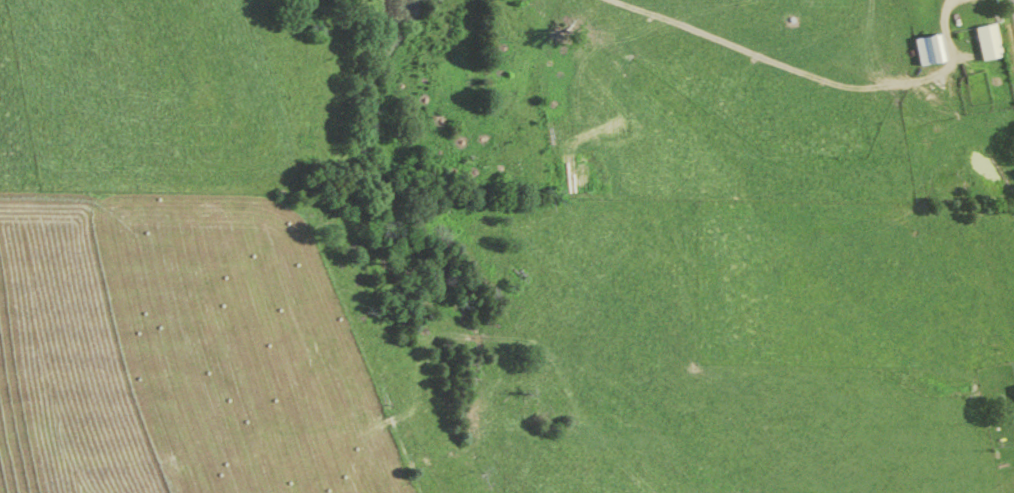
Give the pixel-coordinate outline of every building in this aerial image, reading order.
[(998,59),(991,26),(971,30),(978,63),(998,59)] [(910,41),(915,68),(944,63),(939,36),(910,41)]
